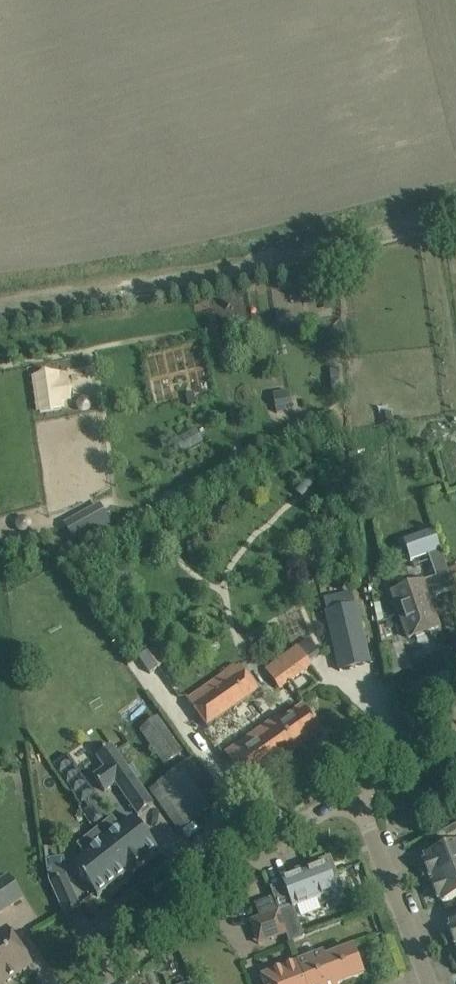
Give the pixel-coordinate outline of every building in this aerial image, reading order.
[(290,392),(274,395),(276,407),(292,405),(290,392)] [(196,404),(193,393),(186,395),(188,406),(196,404)] [(103,509),(68,528),(74,540),(110,520),(103,509)] [(434,531),(404,541),(411,562),(428,556),(441,551),(434,531)] [(436,578),(392,593),(409,639),(439,628),(429,598),(454,589),(441,551),(428,556),(436,578)] [(357,605),(327,612),(337,655),(367,649),(357,605)] [(280,689),(312,666),(297,645),(265,668),(280,689)] [(148,652),(139,658),(151,673),(159,667),(148,652)] [(185,697),(207,728),(258,692),(240,666),(228,675),(224,669),(185,697)] [(225,755),(236,769),(247,786),(323,733),(304,706),(281,722),(278,718),(225,755)] [(184,753),(159,718),(140,731),(165,767),(184,753)] [(105,792),(116,784),(138,816),(153,805),(112,746),(97,757),(105,769),(94,776),(105,792)] [(150,790),(167,815),(179,832),(220,803),(209,786),(190,761),(150,790)] [(113,819),(95,833),(127,874),(128,876),(148,860),(147,858),(158,850),(133,818),(120,828),(113,819)] [(435,881),(455,872),(455,825),(441,833),(448,850),(426,858),(428,862),(424,863),(430,879),(433,878),(435,881)] [(127,874),(95,833),(78,846),(86,855),(73,865),(98,897),(127,874)] [(271,888),(270,889),(274,898),(278,910),(279,912),(287,935),(290,943),(306,937),(295,908),(338,892),(336,886),(341,884),(331,857),(292,872),(294,878),(283,882),(285,887),(272,892),(271,888)] [(81,909),(66,877),(63,859),(46,861),(49,882),(64,915),(65,915),(66,916),(81,909)] [(435,881),(436,884),(432,885),(438,900),(442,899),(443,903),(455,898),(455,872),(435,881)] [(0,880),(0,913),(23,898),(7,875),(0,880)] [(274,898),(255,905),(260,917),(277,911),(278,910),(274,898)] [(0,934),(0,983),(5,983),(32,966),(8,929),(0,934)] [(354,949),(344,952),(339,938),(318,946),(321,955),(298,964),(306,983),(341,983),(364,975),(354,949)] [(298,964),(263,977),(265,983),(306,983),(298,964)]
